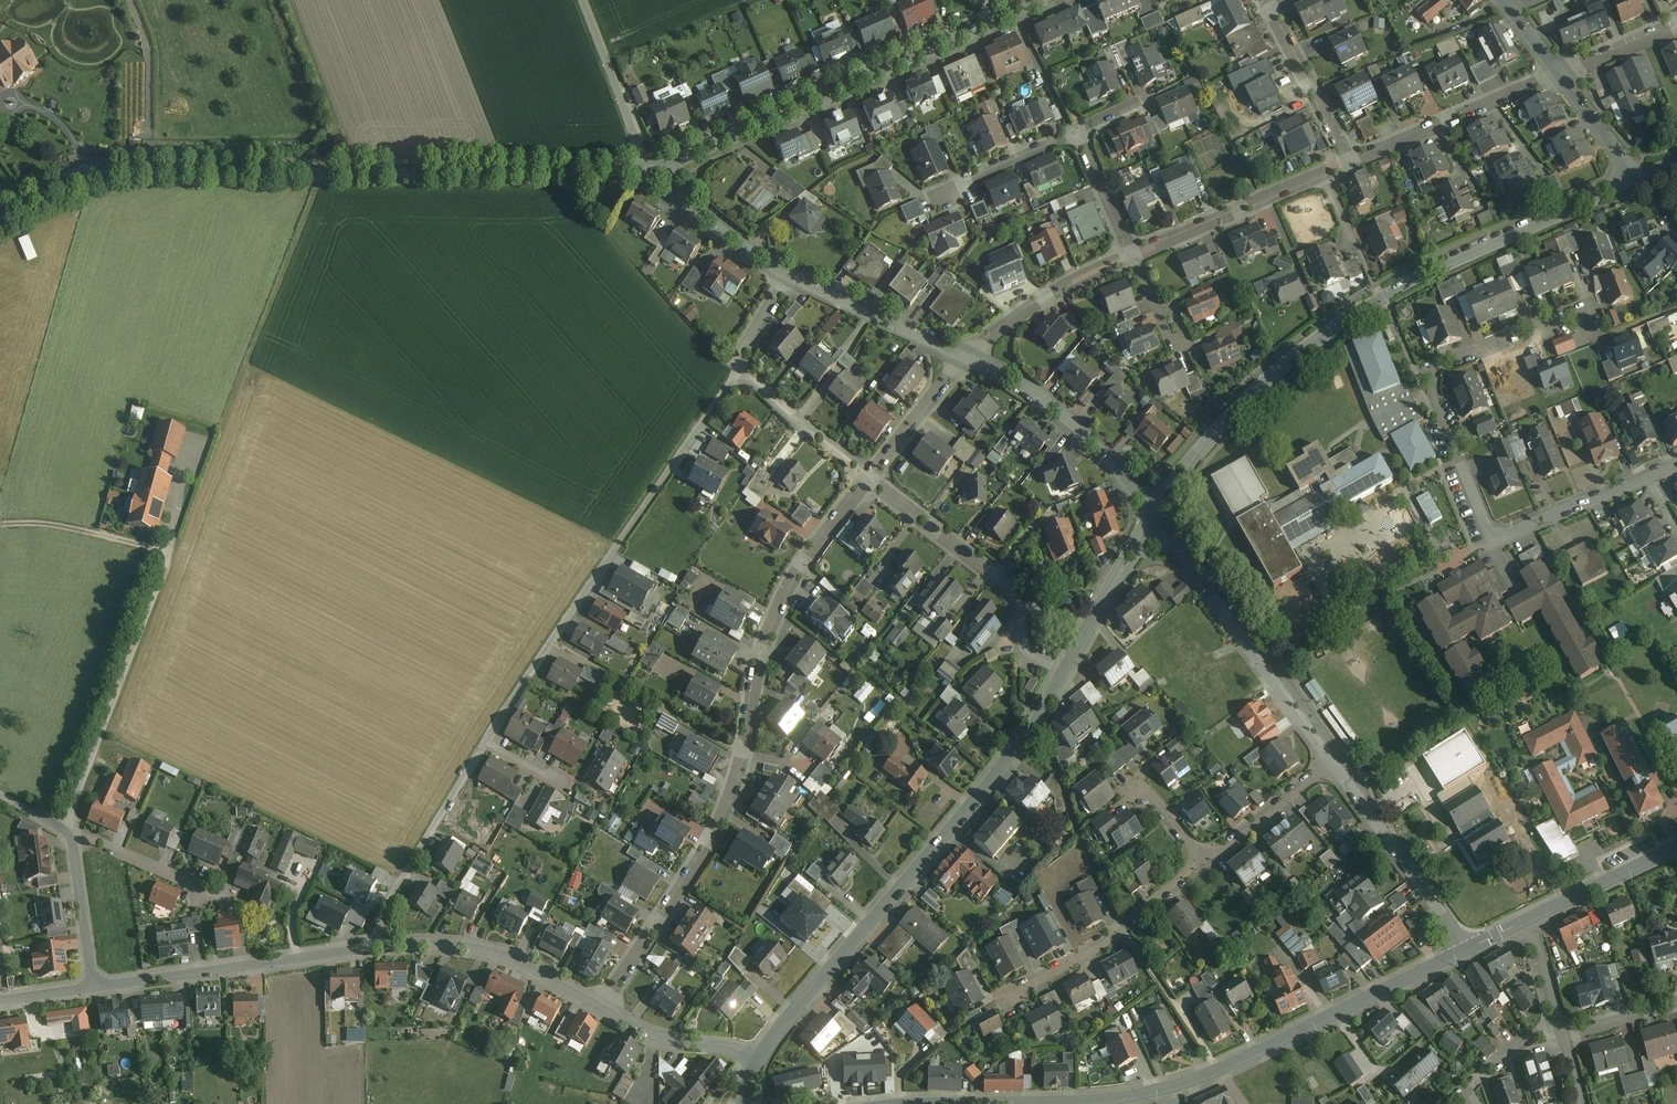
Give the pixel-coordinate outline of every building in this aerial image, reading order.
[(910,2),(920,26),(934,20),(932,15),(925,0),(913,0),(910,2)] [(933,0),(925,0),(932,15),(938,12),(933,0)] [(1096,1),(1095,1),(1096,2),(1098,7),(1105,24),(1105,25),(1106,24),(1140,9),(1140,10),(1141,9),(1141,8),(1140,8),(1137,0),(1099,0),(1096,1)] [(1205,7),(1211,18),(1216,16),(1215,15),(1227,9),(1222,0),(1220,0),(1205,7)] [(1296,11),(1305,30),(1328,18),(1320,3),(1319,0),(1318,0),(1309,4),(1296,11)] [(1320,3),(1328,18),(1331,23),(1339,18),(1338,16),(1347,12),(1341,0),(1325,0),(1320,3)] [(1429,2),(1417,12),(1428,26),(1440,17),(1437,13),(1447,5),(1444,0),(1440,0),(1432,6),(1429,2)] [(1455,3),(1458,1),(1467,13),(1470,11),(1472,13),(1477,9),(1475,7),(1482,1),(1481,0),(1453,0),(1455,3)] [(1611,10),(1616,8),(1622,22),(1642,14),(1636,0),(1606,0),(1611,10)] [(910,2),(897,7),(908,31),(920,26),(910,2)] [(1227,9),(1215,15),(1216,16),(1228,39),(1250,27),(1238,3),(1227,9)] [(1098,7),(1091,10),(1090,9),(1081,13),(1081,14),(1087,27),(1092,38),(1100,35),(1101,36),(1110,32),(1106,24),(1105,25),(1105,24),(1098,7)] [(1205,7),(1175,20),(1180,32),(1211,18),(1205,7)] [(1080,10),(1059,19),(1067,38),(1068,41),(1083,34),(1081,30),(1087,27),(1081,14),(1081,13),(1080,10)] [(1601,10),(1582,18),(1590,36),(1609,28),(1601,10)] [(1159,13),(1141,21),(1146,33),(1165,25),(1159,13)] [(884,14),(869,20),(880,44),(894,37),(884,14)] [(1582,18),(1557,29),(1561,39),(1567,36),(1570,45),(1590,36),(1582,18)] [(1052,20),(1046,23),(1047,25),(1033,30),(1035,34),(1041,47),(1041,49),(1067,38),(1059,19),(1053,22),(1052,20)] [(1374,19),(1374,28),(1384,28),(1384,19),(1374,19)] [(869,20),(855,26),(866,50),(880,44),(869,20)] [(1228,39),(1234,51),(1233,51),(1234,53),(1237,51),(1240,58),(1248,54),(1251,59),(1251,60),(1255,57),(1267,51),(1253,26),(1250,27),(1228,39)] [(1502,28),(1478,40),(1483,50),(1486,49),(1492,60),(1489,61),(1492,68),(1516,56),(1502,28)] [(853,53),(843,30),(836,33),(828,36),(838,59),(846,56),(853,53)] [(1337,30),(1326,34),(1329,42),(1340,36),(1337,30)] [(1355,32),(1330,45),(1341,66),(1366,54),(1355,32)] [(1041,47),(1035,34),(1028,37),(1034,50),(1041,47)] [(838,59),(828,36),(821,39),(821,40),(814,43),(824,65),(831,62),(831,63),(838,59)] [(1014,38),(994,46),(996,50),(985,55),(996,81),(1027,68),(1014,38)] [(1454,39),(1435,45),(1439,54),(1444,51),(1447,58),(1460,51),(1454,39)] [(1127,41),(1114,47),(1124,68),(1133,64),(1131,61),(1135,59),(1131,51),(1127,41)] [(14,83),(16,86),(31,75),(29,72),(36,67),(19,43),(11,49),(8,46),(0,52),(0,80),(6,88),(14,83)] [(1155,51),(1144,55),(1140,47),(1131,51),(1135,59),(1131,61),(1133,64),(1143,88),(1167,77),(1155,51)] [(1663,53),(1672,76),(1676,74),(1676,47),(1663,53)] [(1120,70),(1110,49),(1103,52),(1108,65),(1109,64),(1113,73),(1120,70)] [(775,63),(777,69),(785,85),(808,75),(799,53),(775,63)] [(812,54),(806,57),(813,73),(819,70),(812,54)] [(1417,67),(1410,54),(1402,57),(1409,70),(1411,69),(1411,70),(1417,67)] [(775,63),(771,55),(765,58),(767,62),(771,72),(777,69),(775,63)] [(984,70),(979,57),(973,60),(978,72),(984,70)] [(1251,59),(1238,65),(1242,73),(1254,67),(1259,65),(1255,57),(1251,60),(1251,59)] [(978,72),(973,60),(958,67),(969,92),(983,86),(983,87),(984,86),(978,72)] [(1644,60),(1621,70),(1621,71),(1607,77),(1627,123),(1642,116),(1635,99),(1637,98),(1636,96),(1655,88),(1656,90),(1656,89),(1652,80),(1644,60)] [(1259,65),(1254,67),(1259,80),(1261,82),(1267,79),(1275,74),(1268,61),(1259,65)] [(1456,61),(1433,73),(1444,94),(1453,89),(1453,88),(1466,81),(1467,82),(1456,61)] [(767,62),(760,65),(760,66),(761,66),(767,79),(773,76),(771,72),(767,62)] [(1470,70),(1478,85),(1494,76),(1486,62),(1470,70)] [(1108,65),(1088,73),(1093,84),(1099,98),(1100,100),(1121,91),(1113,73),(1109,64),(1108,65)] [(760,66),(755,68),(755,67),(747,71),(758,97),(772,91),(767,79),(761,66),(760,66)] [(1377,66),(1367,69),(1375,84),(1384,79),(1377,66)] [(958,67),(943,73),(949,85),(955,99),(956,98),(969,92),(958,67)] [(1242,73),(1228,79),(1234,92),(1246,87),(1259,80),(1254,67),(1242,73)] [(1411,70),(1411,69),(1409,70),(1397,77),(1408,99),(1423,92),(1411,70)] [(747,71),(739,75),(739,76),(734,78),(740,91),(745,103),(758,97),(747,71)] [(723,72),(711,78),(716,89),(719,88),(722,95),(731,91),(727,80),(723,72)] [(949,85),(943,73),(937,76),(938,77),(943,88),(949,85)] [(734,77),(727,80),(731,91),(733,94),(740,91),(734,78),(734,77)] [(938,77),(927,82),(934,98),(934,99),(945,94),(943,88),(938,77)] [(1196,77),(1183,83),(1186,89),(1189,96),(1202,91),(1196,77)] [(1408,99),(1397,77),(1382,84),(1394,107),(1408,99)] [(1658,77),(1652,80),(1656,89),(1656,90),(1657,92),(1664,90),(1658,77)] [(1349,115),(1364,78),(1352,84),(1351,83),(1336,91),(1349,115)] [(1364,78),(1349,115),(1376,101),(1364,78)] [(926,79),(907,87),(909,92),(906,93),(910,103),(913,102),(915,106),(921,104),(922,106),(929,103),(928,101),(934,98),(927,82),(926,79)] [(1261,82),(1259,80),(1246,87),(1259,113),(1268,108),(1270,111),(1282,105),(1277,96),(1276,97),(1267,79),(1261,82)] [(1093,84),(1084,88),(1090,102),(1099,98),(1093,84)] [(691,97),(686,85),(682,87),(687,99),(691,97)] [(641,88),(633,92),(639,106),(647,102),(641,88)] [(716,89),(711,91),(710,89),(695,95),(696,98),(699,104),(701,108),(703,107),(708,117),(715,114),(715,116),(716,115),(721,113),(722,113),(721,111),(728,108),(722,95),(719,88),(716,89)] [(1186,89),(1172,96),(1182,119),(1196,112),(1189,96),(1186,89)] [(1172,96),(1158,102),(1164,114),(1168,125),(1182,119),(1172,96)] [(889,97),(881,101),(881,102),(863,110),(871,129),(876,127),(876,128),(877,127),(879,131),(900,121),(894,107),(889,97)] [(1536,97),(1519,104),(1522,111),(1526,109),(1526,108),(1538,103),(1536,97)] [(674,100),(651,110),(655,118),(655,119),(657,124),(660,130),(667,127),(668,130),(678,126),(678,125),(688,120),(678,98),(674,100)] [(1538,103),(1526,108),(1526,109),(1532,123),(1535,121),(1556,112),(1556,111),(1550,98),(1538,103)] [(999,113),(993,99),(985,103),(991,117),(999,113)] [(1022,102),(1013,106),(1012,107),(1012,109),(1014,115),(1027,109),(1023,101),(1022,101),(1022,102)] [(1045,101),(1027,109),(1035,128),(1053,120),(1045,101)] [(909,117),(903,103),(894,107),(900,121),(909,117)] [(1014,115),(1008,117),(1011,124),(1017,136),(1035,128),(1027,109),(1014,115)] [(863,110),(857,113),(865,132),(871,129),(863,110)] [(1556,112),(1535,121),(1541,135),(1542,134),(1564,125),(1566,124),(1559,110),(1556,111),(1556,112)] [(1164,114),(1152,120),(1158,134),(1170,128),(1168,125),(1164,114)] [(849,115),(840,119),(839,117),(838,117),(840,120),(834,122),(833,120),(832,120),(832,122),(824,126),(833,147),(849,140),(850,144),(860,140),(849,115)] [(994,117),(968,129),(973,139),(977,137),(985,154),(980,156),(981,157),(1007,146),(994,117)] [(1150,117),(1143,120),(1151,138),(1158,135),(1158,134),(1152,120),(1150,117)] [(1369,117),(1356,124),(1359,130),(1360,130),(1362,135),(1365,142),(1378,136),(1375,130),(1376,129),(1369,117)] [(1301,118),(1279,129),(1285,140),(1282,142),(1283,144),(1284,143),(1291,155),(1301,150),(1301,149),(1314,142),(1301,118)] [(1486,118),(1471,125),(1473,131),(1488,124),(1486,118)] [(1143,120),(1131,125),(1129,122),(1125,124),(1137,151),(1146,147),(1144,143),(1152,140),(1151,138),(1143,120)] [(1473,131),(1469,133),(1474,147),(1478,145),(1499,136),(1493,122),(1488,124),(1473,131)] [(935,124),(924,130),(931,145),(934,143),(935,145),(943,142),(935,124)] [(1017,136),(1011,124),(1005,127),(1011,139),(1017,136)] [(1137,151),(1125,124),(1121,126),(1122,129),(1110,134),(1119,154),(1127,151),(1129,155),(1137,151)] [(1273,124),(1259,132),(1263,139),(1277,132),(1273,124)] [(1564,125),(1542,134),(1544,140),(1552,137),(1566,131),(1564,125)] [(1566,131),(1552,137),(1554,143),(1569,137),(1566,131)] [(1554,143),(1553,144),(1559,158),(1562,156),(1583,147),(1577,133),(1569,137),(1554,143)] [(1119,154),(1110,134),(1102,138),(1111,158),(1119,154)] [(794,135),(774,144),(781,161),(802,152),(794,135)] [(1499,136),(1478,145),(1484,159),(1486,158),(1506,150),(1508,149),(1503,135),(1499,136)] [(134,150),(145,150),(145,141),(134,141),(134,150)] [(931,145),(911,154),(923,182),(947,172),(935,145),(934,143),(931,145)] [(1583,147),(1562,156),(1568,170),(1593,160),(1586,145),(1583,147)] [(1433,149),(1411,158),(1416,169),(1417,172),(1421,171),(1426,183),(1426,184),(1435,180),(1448,174),(1443,160),(1439,162),(1433,149)] [(1506,150),(1486,158),(1489,164),(1508,156),(1506,150)] [(1200,179),(1190,156),(1182,160),(1185,168),(1186,168),(1192,182),(1200,179)] [(1508,156),(1489,164),(1492,171),(1496,169),(1496,168),(1511,162),(1508,156)] [(881,157),(875,164),(866,168),(871,180),(887,173),(892,166),(881,157)] [(1050,157),(1026,168),(1032,182),(1035,187),(1038,193),(1051,188),(1047,181),(1059,176),(1050,157)] [(1378,163),(1381,171),(1396,165),(1393,157),(1378,163)] [(1511,162),(1496,168),(1496,169),(1502,183),(1505,181),(1526,172),(1520,158),(1511,162)] [(1416,169),(1412,161),(1407,163),(1411,172),(1416,169)] [(1185,168),(1174,173),(1187,203),(1186,200),(1197,195),(1198,198),(1199,197),(1192,182),(1186,168),(1185,168)] [(1370,168),(1356,174),(1359,180),(1365,178),(1367,181),(1374,178),(1370,168)] [(771,180),(756,169),(735,196),(751,208),(764,190),(776,199),(783,190),(771,180)] [(1159,170),(1150,174),(1155,186),(1163,183),(1162,179),(1163,178),(1159,170)] [(1526,172),(1505,181),(1511,195),(1536,185),(1529,170),(1526,172)] [(806,192),(778,171),(771,180),(783,190),(795,200),(796,200),(806,192)] [(871,180),(866,182),(878,210),(899,201),(887,173),(871,180)] [(1163,178),(1162,179),(1163,183),(1175,208),(1174,205),(1185,200),(1187,203),(1174,173),(1163,178)] [(1010,174),(984,186),(992,204),(1005,199),(1006,202),(1019,197),(1010,174)] [(1146,182),(1137,186),(1132,176),(1119,182),(1124,192),(1123,192),(1130,210),(1128,211),(1134,226),(1151,219),(1143,201),(1153,197),(1146,182)] [(1560,189),(1554,176),(1547,179),(1553,192),(1560,189)] [(1359,180),(1346,186),(1356,208),(1375,201),(1367,181),(1365,178),(1359,180)] [(1547,179),(1541,182),(1542,185),(1539,186),(1543,196),(1553,192),(1547,179)] [(1435,180),(1426,184),(1426,183),(1418,187),(1421,194),(1435,188),(1438,187),(1435,180)] [(1438,187),(1435,188),(1437,194),(1439,194),(1457,186),(1454,180),(1438,187)] [(1035,187),(1032,182),(1023,186),(1029,201),(1040,196),(1038,193),(1035,187)] [(1457,186),(1439,194),(1445,208),(1468,197),(1465,191),(1464,192),(1461,184),(1457,186)] [(818,200),(806,192),(796,200),(795,200),(795,201),(801,208),(804,205),(810,210),(818,200)] [(1072,194),(1056,201),(1059,209),(1076,202),(1072,194)] [(1468,197),(1445,208),(1450,221),(1455,219),(1468,214),(1473,212),(1469,204),(1471,204),(1468,197)] [(918,201),(900,208),(907,224),(924,216),(918,201)] [(659,216),(638,202),(626,219),(648,234),(659,216)] [(983,202),(970,208),(976,222),(989,216),(983,202)] [(801,208),(791,220),(807,232),(813,225),(819,217),(810,210),(804,205),(801,208)] [(1091,205),(1068,216),(1073,226),(1077,224),(1085,241),(1103,233),(1091,205)] [(1401,208),(1391,213),(1395,222),(1405,218),(1401,208)] [(1480,225),(1494,220),(1490,210),(1476,215),(1480,225)] [(1391,213),(1375,220),(1379,230),(1387,226),(1388,227),(1396,224),(1391,213)] [(1468,214),(1455,219),(1458,225),(1471,220),(1468,214)] [(957,216),(925,230),(933,248),(935,247),(939,257),(957,249),(953,239),(965,234),(957,216)] [(823,220),(819,217),(813,225),(817,228),(823,220)] [(1619,225),(1627,246),(1649,237),(1641,217),(1619,225)] [(1056,221),(1040,228),(1044,235),(1053,231),(1056,238),(1062,235),(1056,221)] [(1256,226),(1230,237),(1240,259),(1265,248),(1266,248),(1261,238),(1256,226)] [(1379,230),(1367,235),(1378,259),(1398,250),(1388,227),(1387,226),(1379,230)] [(666,235),(659,230),(650,244),(657,249),(666,235)] [(700,244),(684,234),(679,231),(680,230),(679,230),(665,250),(675,257),(686,265),(700,244)] [(1044,235),(1029,242),(1033,252),(1041,248),(1048,263),(1064,256),(1056,238),(1053,231),(1044,235)] [(1272,234),(1261,238),(1266,248),(1265,248),(1268,254),(1278,250),(1272,234)] [(1579,251),(1572,234),(1565,237),(1572,254),(1579,251)] [(1565,237),(1555,241),(1561,256),(1571,252),(1572,254),(1565,237)] [(1604,237),(1580,246),(1584,256),(1585,256),(1592,272),(1614,262),(1604,237)] [(1645,262),(1662,281),(1674,270),(1676,267),(1676,242),(1673,238),(1656,253),(1645,262)] [(1022,261),(1015,244),(1008,247),(1009,250),(1010,250),(1016,264),(1022,261)] [(1651,247),(1640,257),(1645,262),(1656,253),(1651,247)] [(867,248),(856,262),(851,258),(842,269),(854,278),(855,276),(871,289),(886,269),(878,263),(881,259),(867,248)] [(1205,248),(1181,258),(1189,278),(1197,274),(1199,275),(1213,269),(1214,269),(1209,259),(1205,248)] [(1315,248),(1296,256),(1299,262),(1307,259),(1312,257),(1312,256),(1317,254),(1315,248)] [(657,249),(647,262),(655,267),(660,259),(664,253),(657,249)] [(1317,254),(1312,256),(1312,257),(1307,259),(1316,279),(1320,280),(1322,279),(1324,284),(1327,286),(1348,277),(1350,281),(1362,276),(1357,262),(1346,267),(1344,264),(1341,263),(1337,265),(1330,249),(1317,254)] [(675,257),(666,250),(660,259),(669,265),(675,257)] [(1009,250),(994,257),(994,258),(997,257),(1003,268),(985,275),(994,294),(1024,281),(1016,264),(1010,250),(1009,250)] [(1221,254),(1209,259),(1214,269),(1213,269),(1215,274),(1227,269),(1221,254)] [(1279,255),(1275,263),(1286,269),(1291,261),(1279,255)] [(905,257),(896,268),(902,273),(905,268),(906,269),(911,262),(905,257)] [(1506,257),(1496,261),(1500,269),(1510,265),(1506,257)] [(1562,258),(1541,267),(1551,293),(1573,284),(1562,258)] [(745,278),(720,260),(706,280),(709,282),(704,289),(704,288),(703,289),(715,297),(720,289),(732,298),(745,278)] [(1518,262),(1510,265),(1515,279),(1523,275),(1518,262)] [(1510,265),(1500,269),(1505,282),(1515,279),(1510,265)] [(1541,267),(1526,273),(1536,299),(1551,293),(1541,267)] [(705,276),(693,268),(681,286),(687,290),(689,286),(696,290),(705,276)] [(902,273),(888,290),(899,299),(916,276),(906,269),(905,268),(902,273)] [(934,273),(926,284),(927,285),(926,285),(932,290),(934,288),(941,278),(934,273)] [(955,283),(944,274),(941,278),(934,288),(942,294),(945,296),(951,288),(955,283)] [(1602,282),(1605,290),(1611,305),(1632,297),(1622,274),(1602,282)] [(916,276),(899,299),(910,307),(926,285),(927,285),(926,284),(916,276)] [(1277,276),(1260,284),(1264,294),(1276,289),(1274,286),(1280,283),(1277,276)] [(1602,282),(1600,276),(1593,278),(1595,294),(1605,290),(1602,282)] [(1280,283),(1274,286),(1276,289),(1282,304),(1289,301),(1291,302),(1297,300),(1298,298),(1304,295),(1296,277),(1280,283)] [(1493,279),(1483,283),(1487,293),(1497,289),(1493,279)] [(1450,282),(1437,288),(1442,302),(1455,297),(1452,288),(1450,282)] [(1124,283),(1113,287),(1113,288),(1101,293),(1103,299),(1102,299),(1101,302),(1102,306),(1105,307),(1106,306),(1110,315),(1124,309),(1123,308),(1133,304),(1124,283)] [(1462,284),(1452,288),(1455,297),(1457,301),(1467,297),(1462,284)] [(1497,289),(1487,293),(1498,319),(1517,311),(1506,285),(1506,286),(1497,289)] [(1208,286),(1192,293),(1195,300),(1187,304),(1195,324),(1220,313),(1217,308),(1219,307),(1215,298),(1214,299),(1208,286)] [(951,288),(945,296),(942,294),(930,311),(942,320),(944,317),(950,322),(955,316),(958,318),(970,302),(951,288)] [(1487,294),(1469,301),(1469,300),(1468,300),(1478,327),(1498,319),(1487,293),(1486,293),(1487,294)] [(795,303),(785,316),(791,321),(801,308),(795,303)] [(691,324),(698,318),(687,307),(681,314),(691,324)] [(1139,317),(1135,309),(1122,315),(1125,323),(1130,321),(1139,317)] [(1449,310),(1425,319),(1428,327),(1425,329),(1428,336),(1455,325),(1449,310)] [(834,312),(821,329),(826,334),(840,316),(834,312)] [(1072,313),(1059,319),(1056,322),(1066,331),(1069,329),(1071,333),(1079,330),(1072,313)] [(1614,313),(1606,316),(1611,329),(1619,325),(1614,313)] [(1056,322),(1050,317),(1034,336),(1050,349),(1066,331),(1056,322)] [(1662,319),(1647,325),(1652,339),(1667,333),(1662,319)] [(1125,323),(1115,327),(1121,340),(1124,338),(1135,333),(1130,321),(1125,323)] [(1237,324),(1220,331),(1224,341),(1231,338),(1232,341),(1243,337),(1237,324)] [(1455,325),(1428,336),(1431,343),(1434,342),(1437,348),(1460,339),(1455,325)] [(1135,333),(1124,338),(1126,338),(1130,347),(1129,349),(1133,358),(1157,347),(1149,327),(1135,333)] [(786,328),(768,349),(785,363),(803,343),(786,328)] [(1400,387),(1380,335),(1354,346),(1357,354),(1348,358),(1371,416),(1376,427),(1384,442),(1392,438),(1416,424),(1423,420),(1415,405),(1412,400),(1406,384),(1400,387)] [(1570,336),(1553,343),(1558,357),(1576,349),(1570,336)] [(1634,337),(1611,345),(1612,346),(1616,359),(1617,362),(1621,370),(1629,367),(1628,362),(1641,357),(1634,337)] [(1224,341),(1205,349),(1209,356),(1206,362),(1222,368),(1236,362),(1233,355),(1237,353),(1232,341),(1231,338),(1224,341)] [(1612,346),(1604,349),(1608,362),(1616,359),(1612,346)] [(1129,349),(1123,352),(1123,354),(1125,359),(1127,360),(1133,358),(1129,349)] [(814,350),(799,368),(818,385),(834,367),(814,350)] [(904,351),(895,364),(902,369),(906,364),(912,357),(904,351)] [(844,353),(836,362),(842,367),(850,358),(844,353)] [(1069,356),(1058,369),(1066,376),(1077,363),(1069,356)] [(1668,361),(1673,375),(1676,374),(1676,357),(1668,361)] [(855,362),(850,358),(842,367),(847,372),(855,362)] [(1122,381),(1127,375),(1109,360),(1104,365),(1122,381)] [(1096,378),(1078,362),(1077,363),(1066,376),(1063,379),(1082,395),(1096,378)] [(1617,362),(1603,367),(1609,382),(1623,377),(1621,370),(1617,362)] [(906,364),(902,369),(893,380),(910,393),(911,391),(913,392),(918,386),(917,384),(923,376),(906,364)] [(1180,364),(1153,376),(1157,387),(1157,388),(1159,393),(1160,394),(1162,397),(1188,386),(1189,386),(1185,377),(1180,364)] [(1196,372),(1185,377),(1189,386),(1188,386),(1192,396),(1203,391),(1196,372)] [(862,392),(843,375),(828,393),(847,409),(862,392)] [(1114,375),(1103,387),(1111,395),(1116,389),(1116,390),(1123,382),(1114,375)] [(1474,376),(1451,385),(1458,402),(1480,392),(1474,376)] [(910,393),(893,380),(886,390),(888,392),(903,403),(910,393)] [(886,390),(879,384),(873,392),(883,399),(888,392),(886,390)] [(1111,395),(1102,404),(1105,407),(1106,408),(1112,414),(1114,414),(1119,419),(1132,404),(1116,390),(1116,389),(1111,395)] [(1480,392),(1458,402),(1465,418),(1487,409),(1480,392)] [(1643,392),(1630,398),(1634,409),(1648,403),(1643,392)] [(987,404),(975,394),(966,406),(963,404),(963,405),(987,423),(996,412),(996,411),(987,404)] [(1003,408),(992,398),(987,404),(996,411),(996,412),(999,414),(1003,408)] [(893,409),(882,399),(877,406),(889,415),(893,409)] [(1571,402),(1560,407),(1565,418),(1576,413),(1571,402)] [(987,423),(963,405),(954,417),(966,426),(975,433),(984,422),(987,424),(987,423)] [(1148,406),(1137,419),(1144,425),(1151,418),(1156,413),(1148,406)] [(857,424),(854,428),(856,430),(874,443),(890,422),(870,407),(857,424)] [(1632,410),(1618,416),(1625,432),(1629,430),(1628,428),(1638,423),(1632,410)] [(744,414),(733,428),(736,431),(728,442),(739,450),(747,440),(748,440),(758,426),(744,414)] [(1490,417),(1474,424),(1479,437),(1496,431),(1490,417)] [(1599,417),(1579,426),(1589,447),(1588,448),(1596,466),(1618,456),(1610,438),(1609,439),(1599,417)] [(1151,418),(1144,425),(1138,433),(1157,450),(1168,438),(1161,432),(1164,429),(1151,418)] [(1673,420),(1673,419),(1663,423),(1673,446),(1676,444),(1676,418),(1673,420)] [(1638,423),(1628,428),(1629,430),(1638,449),(1656,441),(1646,419),(1638,423)] [(852,420),(843,432),(850,438),(856,430),(854,428),(857,424),(852,420)] [(1026,422),(1012,440),(1034,458),(1048,441),(1026,422)] [(184,430),(159,424),(150,453),(176,460),(184,430)] [(1435,458),(1416,424),(1392,438),(1411,472),(1435,458)] [(975,433),(966,426),(961,432),(973,441),(978,435),(975,433)] [(1545,431),(1528,439),(1545,478),(1562,470),(1545,431)] [(949,453),(929,437),(913,457),(937,476),(953,456),(949,453)] [(1004,437),(993,451),(1000,456),(1011,443),(1004,437)] [(725,448),(713,439),(704,454),(718,462),(725,448)] [(975,451),(960,439),(949,453),(953,456),(964,465),(975,451)] [(1508,442),(1495,447),(1502,465),(1509,462),(1509,463),(1515,460),(1510,447),(1508,442)] [(1521,442),(1510,447),(1515,460),(1516,463),(1525,459),(1522,451),(1525,450),(1521,442)] [(1054,445),(1045,457),(1051,463),(1061,451),(1054,445)] [(1351,450),(1328,463),(1318,446),(1303,455),(1306,460),(1287,471),(1300,492),(1268,511),(1266,508),(1237,524),(1274,589),(1303,572),(1289,548),(1308,536),(1311,541),(1320,536),(1317,531),(1337,520),(1334,516),(1393,482),(1380,459),(1362,469),(1351,450)] [(1632,466),(1637,465),(1633,453),(1628,455),(1632,466)] [(1247,459),(1212,479),(1234,518),(1237,524),(1266,508),(1262,502),(1269,498),(1247,459)] [(1070,460),(1050,468),(1050,469),(1041,472),(1046,485),(1055,481),(1060,494),(1082,485),(1075,468),(1074,468),(1070,460)] [(726,476),(700,462),(689,482),(715,496),(726,476)] [(1502,465),(1487,471),(1498,498),(1520,488),(1509,463),(1509,462),(1502,465)] [(789,463),(781,474),(776,470),(770,478),(789,493),(804,474),(789,463)] [(170,480),(143,472),(135,501),(162,509),(170,480)] [(769,481),(758,472),(750,482),(761,491),(761,490),(762,490),(764,487),(766,488),(768,486),(766,484),(769,481)] [(985,479),(962,480),(962,504),(985,503),(985,479)] [(761,491),(750,482),(746,489),(762,501),(767,494),(762,490),(761,490),(761,491)] [(1099,489),(1086,494),(1088,500),(1101,495),(1099,489)] [(1437,536),(1411,490),(1400,496),(1426,542),(1437,536)] [(105,502),(116,503),(117,493),(106,492),(105,502)] [(1088,500),(1088,501),(1092,512),(1090,513),(1093,520),(1111,514),(1108,506),(1107,506),(1102,495),(1088,500)] [(162,509),(135,501),(128,526),(156,533),(162,509)] [(1067,502),(1055,507),(1058,513),(1069,508),(1067,502)] [(1655,521),(1650,524),(1647,519),(1648,519),(1639,503),(1614,518),(1623,533),(1627,531),(1630,536),(1629,537),(1639,553),(1640,553),(1644,559),(1648,557),(1656,571),(1676,559),(1676,550),(1672,541),(1667,544),(1664,539),(1665,538),(1655,521)] [(1369,511),(1366,505),(1359,508),(1362,515),(1369,511)] [(811,516),(800,507),(791,519),(802,528),(811,516)] [(1002,515),(997,511),(989,520),(983,528),(984,529),(1001,542),(1012,528),(1008,525),(1008,522),(1010,520),(1009,516),(1006,514),(1002,515)] [(772,518),(764,513),(751,533),(759,538),(758,539),(768,546),(769,545),(777,551),(790,531),(782,525),(772,518)] [(1111,514),(1093,520),(1096,528),(1098,527),(1103,539),(1117,533),(1113,522),(1114,521),(1111,514)] [(984,516),(972,532),(978,537),(984,529),(983,528),(989,520),(984,516)] [(881,532),(864,518),(847,540),(863,553),(864,553),(869,546),(876,551),(877,551),(877,550),(886,538),(887,538),(880,532),(881,532)] [(1067,521),(1044,530),(1050,544),(1047,546),(1054,563),(1076,554),(1070,538),(1074,536),(1067,521)] [(863,553),(847,540),(845,543),(850,546),(849,547),(861,556),(863,553)] [(1099,540),(1091,543),(1097,558),(1105,554),(1099,540)] [(1591,541),(1566,554),(1583,587),(1608,574),(1591,541)] [(876,551),(869,546),(864,553),(870,558),(876,551)] [(1538,547),(1518,558),(1525,570),(1545,559),(1538,547)] [(923,566),(906,552),(894,567),(900,571),(911,581),(911,580),(923,566)] [(651,572),(633,562),(626,571),(643,581),(645,582),(647,578),(651,572)] [(1480,564),(1438,588),(1444,597),(1438,600),(1443,610),(1450,606),(1450,605),(1459,600),(1467,614),(1492,599),(1493,600),(1501,596),(1507,592),(1494,570),(1487,575),(1480,564)] [(1466,616),(1451,624),(1443,610),(1438,600),(1437,599),(1431,603),(1427,602),(1426,606),(1419,610),(1426,621),(1424,622),(1430,633),(1432,632),(1435,638),(1433,639),(1439,649),(1441,648),(1443,652),(1445,651),(1448,657),(1447,658),(1449,662),(1447,663),(1453,673),(1455,672),(1458,678),(1456,679),(1462,689),(1464,688),(1471,700),(1477,696),(1481,697),(1482,693),(1489,690),(1477,669),(1483,666),(1476,654),(1470,657),(1465,647),(1463,648),(1460,643),(1461,642),(1460,640),(1475,632),(1481,642),(1508,626),(1507,625),(1515,621),(1517,625),(1521,623),(1522,625),(1532,619),(1531,617),(1535,615),(1534,613),(1541,609),(1545,616),(1543,617),(1549,628),(1551,627),(1554,633),(1552,634),(1558,644),(1560,643),(1563,649),(1561,650),(1567,660),(1569,659),(1573,665),(1571,666),(1577,677),(1578,676),(1581,679),(1599,669),(1592,658),(1598,655),(1591,643),(1585,646),(1559,601),(1565,597),(1555,579),(1549,583),(1548,580),(1550,579),(1544,569),(1542,570),(1540,566),(1522,576),(1531,593),(1507,607),(1501,596),(1493,600),(1492,599),(1467,614),(1466,615),(1466,616)] [(660,570),(658,576),(675,582),(677,575),(660,570)] [(1672,570),(1655,580),(1663,593),(1666,592),(1672,588),(1668,582),(1676,577),(1672,570)] [(643,581),(626,571),(626,572),(619,574),(618,573),(608,592),(640,610),(641,609),(640,608),(652,587),(653,588),(654,587),(652,586),(654,582),(647,578),(645,582),(643,581)] [(900,571),(887,587),(902,599),(915,583),(911,580),(911,581),(900,571)] [(944,583),(937,578),(915,606),(925,614),(929,618),(933,613),(939,618),(940,619),(961,593),(946,581),(944,583)] [(840,592),(824,579),(819,585),(835,598),(840,592)] [(863,581),(855,591),(860,595),(868,585),(863,581)] [(1183,584),(1173,593),(1164,583),(1155,591),(1162,599),(1167,595),(1176,606),(1191,594),(1183,584)] [(1666,592),(1671,601),(1670,601),(1676,612),(1676,611),(1676,585),(1672,588),(1666,592)] [(1140,590),(1126,602),(1130,605),(1115,617),(1122,625),(1124,624),(1128,628),(1127,629),(1132,635),(1145,624),(1143,623),(1157,611),(1140,590)] [(736,597),(725,591),(710,618),(732,630),(737,633),(745,618),(737,612),(740,606),(742,602),(740,601),(740,600),(736,597)] [(755,601),(739,591),(736,597),(740,600),(740,601),(742,602),(751,608),(755,601)] [(624,617),(598,602),(590,617),(616,632),(622,621),(624,617)] [(751,608),(742,602),(740,606),(749,611),(751,608)] [(826,602),(822,607),(816,602),(807,612),(814,618),(810,623),(834,642),(838,637),(845,643),(853,632),(847,627),(851,622),(826,602)] [(884,614),(871,603),(863,612),(877,623),(884,614)] [(994,612),(983,603),(969,619),(974,623),(969,628),(973,631),(962,644),(975,654),(985,642),(987,643),(999,628),(988,619),(994,612)] [(689,613),(678,607),(666,624),(679,631),(689,613)] [(646,621),(631,612),(627,618),(624,617),(622,621),(641,631),(646,621)] [(939,618),(933,613),(929,618),(925,614),(913,630),(923,639),(928,632),(941,643),(951,631),(938,620),(939,618)] [(1622,621),(1608,629),(1614,640),(1628,631),(1622,621)] [(899,625),(887,641),(895,647),(908,632),(899,625)] [(606,641),(581,627),(572,642),(598,657),(604,645),(606,641)] [(737,633),(732,630),(728,636),(740,643),(743,637),(737,633)] [(713,640),(705,636),(692,659),(693,659),(694,658),(702,662),(701,663),(715,671),(715,670),(723,674),(722,675),(723,676),(736,653),(729,649),(729,648),(714,638),(713,640)] [(627,646),(612,637),(609,643),(606,641),(604,645),(622,655),(623,653),(627,646)] [(805,641),(786,665),(795,673),(805,680),(806,680),(824,656),(805,641)] [(652,644),(639,663),(651,671),(665,651),(652,644)] [(633,649),(627,646),(623,653),(629,656),(633,649)] [(994,649),(983,656),(987,662),(998,656),(994,649)] [(1117,654),(1096,672),(1110,689),(1126,675),(1139,690),(1150,680),(1142,670),(1136,676),(1131,671),(1117,654)] [(961,671),(947,660),(937,673),(950,684),(961,671)] [(581,673),(559,661),(548,680),(571,692),(579,678),(581,673)] [(853,670),(843,662),(839,667),(849,675),(853,670)] [(600,676),(584,667),(581,673),(579,678),(594,686),(600,676)] [(984,669),(962,693),(983,712),(993,701),(991,699),(1003,686),(984,669)] [(805,680),(795,673),(786,684),(800,695),(810,683),(806,680),(805,680)] [(720,691),(696,677),(684,698),(708,711),(720,691)] [(1314,678),(1305,685),(1316,702),(1326,695),(1314,678)] [(1037,683),(1031,679),(1024,690),(1030,694),(1037,683)] [(962,700),(948,688),(940,699),(949,709),(955,702),(958,705),(962,700)] [(1087,702),(1080,691),(1069,700),(1076,709),(1080,706),(1081,707),(1087,702)] [(1213,713),(1220,708),(1214,700),(1207,706),(1213,713)] [(799,714),(785,702),(778,710),(779,711),(769,724),(768,723),(767,724),(785,738),(802,717),(799,714)] [(820,711),(809,702),(799,714),(802,717),(810,724),(820,711)] [(949,709),(937,722),(957,740),(966,730),(959,724),(968,714),(958,705),(955,702),(949,709)] [(1255,740),(1258,738),(1264,734),(1274,726),(1276,725),(1270,717),(1271,717),(1265,709),(1265,710),(1259,702),(1238,718),(1244,725),(1243,726),(1249,733),(1255,740)] [(1334,704),(1323,712),(1347,747),(1359,739),(1334,704)] [(1076,709),(1073,712),(1073,711),(1067,716),(1069,717),(1065,720),(1064,718),(1058,723),(1059,724),(1052,729),(1065,745),(1070,750),(1097,728),(1081,707),(1080,706),(1076,709)] [(1191,715),(1199,724),(1209,717),(1201,707),(1191,715)] [(1144,712),(1122,730),(1129,738),(1132,743),(1132,742),(1136,748),(1152,735),(1150,732),(1157,726),(1157,725),(1147,713),(1148,712),(1145,709),(1143,710),(1144,712)] [(1498,710),(1485,716),(1490,726),(1497,722),(1494,716),(1500,714),(1498,710)] [(559,721),(566,722),(568,713),(562,711),(559,721)] [(1370,736),(1353,711),(1347,715),(1363,740),(1370,736)] [(531,721),(518,713),(505,735),(518,743),(531,721)] [(679,724),(663,714),(656,727),(672,736),(679,724)] [(1552,763),(1534,772),(1565,833),(1595,818),(1586,800),(1578,804),(1572,794),(1573,793),(1562,773),(1568,770),(1569,772),(1573,770),(1572,768),(1578,765),(1578,767),(1596,758),(1574,714),(1524,739),(1533,757),(1561,743),(1569,759),(1554,766),(1552,763)] [(889,720),(881,732),(891,740),(900,729),(889,720)] [(531,721),(518,743),(532,751),(539,738),(544,729),(531,721)] [(566,726),(558,721),(549,736),(557,741),(562,732),(562,733),(566,726)] [(1662,733),(1676,760),(1676,724),(1662,733)] [(1648,772),(1626,726),(1626,725),(1602,737),(1602,738),(1603,738),(1625,783),(1625,784),(1631,781),(1637,793),(1628,797),(1639,819),(1663,807),(1652,785),(1646,788),(1640,777),(1649,772),(1648,772)] [(605,727),(598,740),(607,744),(614,732),(605,727)] [(827,734),(818,727),(803,746),(824,763),(839,744),(838,744),(826,735),(827,734)] [(1424,758),(1443,793),(1489,766),(1468,731),(1424,758)] [(562,733),(562,732),(557,741),(550,753),(574,767),(586,746),(562,733)] [(689,742),(676,735),(669,747),(682,754),(689,742)] [(545,742),(539,738),(532,751),(537,754),(545,742)] [(1177,738),(1165,748),(1170,755),(1173,753),(1175,756),(1185,748),(1177,738)] [(717,755),(690,739),(689,742),(682,754),(678,760),(705,775),(717,755)] [(1299,763),(1283,741),(1263,755),(1264,756),(1262,757),(1278,779),(1299,763)] [(960,763),(944,748),(943,749),(938,744),(930,753),(936,758),(929,765),(946,780),(960,763)] [(1065,745),(1060,749),(1053,751),(1058,765),(1067,761),(1075,755),(1070,750),(1065,745)] [(1133,759),(1124,748),(1115,754),(1125,766),(1133,759)] [(1259,749),(1244,760),(1249,767),(1262,757),(1264,756),(1263,755),(1259,749)] [(624,762),(603,750),(594,765),(615,777),(624,762)] [(1170,755),(1153,769),(1167,787),(1185,773),(1179,765),(1181,763),(1175,756),(1173,753),(1170,755)] [(1115,754),(1102,762),(1113,775),(1125,766),(1115,754)] [(891,760),(886,756),(878,767),(883,770),(891,760)] [(503,767),(491,760),(479,780),(481,781),(481,780),(489,784),(488,785),(503,794),(504,795),(511,783),(516,775),(515,774),(514,775),(503,768),(503,767)] [(908,772),(891,760),(883,770),(900,783),(915,795),(927,778),(912,766),(908,772)] [(123,781),(109,775),(96,803),(111,810),(114,801),(119,804),(123,796),(135,802),(150,769),(132,761),(123,781)] [(833,775),(820,764),(809,779),(821,789),(833,775)] [(615,777),(594,765),(585,781),(606,793),(615,777)] [(777,768),(764,765),(763,773),(776,775),(777,768)] [(1113,797),(1095,775),(1074,791),(1080,799),(1078,800),(1080,803),(1082,801),(1092,814),(1113,797)] [(751,812),(761,818),(776,828),(798,795),(773,779),(751,812)] [(1022,790),(1015,784),(1006,794),(1013,800),(1012,801),(1030,816),(1030,815),(1047,796),(1048,796),(1030,780),(1030,781),(1022,790)] [(1443,793),(1438,796),(1437,796),(1443,806),(1478,862),(1510,843),(1469,780),(1443,793)] [(1250,797),(1237,782),(1231,787),(1236,792),(1236,791),(1245,801),(1250,797)] [(522,792),(512,786),(513,785),(511,783),(504,795),(503,794),(502,797),(515,804),(522,792)] [(563,801),(545,791),(528,822),(545,832),(553,819),(561,823),(560,825),(561,826),(571,808),(562,803),(563,801)] [(1245,801),(1236,791),(1236,792),(1221,804),(1234,820),(1249,807),(1245,801)] [(840,812),(820,792),(808,807),(822,821),(823,819),(828,824),(840,812)] [(1194,792),(1180,803),(1184,808),(1198,797),(1194,792)] [(691,793),(687,803),(701,808),(705,798),(691,793)] [(589,800),(578,794),(574,800),(586,806),(589,800)] [(1437,796),(1429,799),(1427,796),(1436,810),(1443,806),(1437,796)] [(1184,808),(1182,810),(1194,825),(1210,813),(1198,797),(1184,808)] [(1062,798),(1052,801),(1055,813),(1066,810),(1062,798)] [(1307,811),(1314,820),(1321,828),(1328,823),(1336,833),(1345,826),(1345,827),(1348,827),(1352,825),(1352,821),(1351,821),(1352,821),(1335,801),(1325,800),(1322,802),(1321,800),(1307,811)] [(96,803),(88,821),(116,833),(124,816),(111,810),(96,803)] [(513,808),(504,824),(518,832),(527,816),(513,808)] [(857,813),(851,808),(844,817),(851,822),(857,813)] [(1307,811),(1305,808),(1299,813),(1309,824),(1314,820),(1307,811)] [(131,810),(127,819),(126,822),(134,825),(140,813),(131,810)] [(761,818),(751,812),(749,810),(745,816),(757,824),(761,818)] [(1002,811),(974,843),(992,859),(1020,827),(1002,811)] [(614,813),(604,828),(612,834),(622,818),(614,813)] [(883,832),(869,821),(868,821),(857,813),(851,822),(862,830),(857,837),(871,848),(883,832)] [(1103,813),(1090,824),(1099,835),(1105,830),(1104,829),(1111,824),(1103,813)] [(1111,824),(1104,829),(1105,830),(1120,848),(1140,832),(1125,813),(1111,824)] [(679,828),(662,818),(652,833),(648,840),(649,841),(657,846),(659,842),(677,853),(689,833),(679,828)] [(173,829),(150,819),(142,839),(149,842),(149,843),(151,844),(158,848),(159,846),(164,848),(165,847),(172,830),(173,829)] [(1294,819),(1265,842),(1271,849),(1270,850),(1277,860),(1279,859),(1283,864),(1290,859),(1290,860),(1303,849),(1303,848),(1311,841),(1307,836),(1308,835),(1301,826),(1300,827),(1294,819)] [(1536,827),(1554,866),(1577,855),(1567,834),(1562,837),(1553,819),(1536,827)] [(39,829),(22,820),(17,829),(21,832),(21,837),(36,835),(39,829)] [(229,859),(225,868),(232,871),(240,853),(238,852),(248,829),(249,830),(251,826),(245,824),(229,859)] [(242,830),(231,825),(230,835),(228,840),(236,843),(242,830)] [(644,828),(635,843),(644,849),(649,841),(648,840),(652,833),(644,828)] [(249,830),(248,829),(238,852),(240,853),(250,857),(246,866),(254,869),(257,861),(258,861),(268,838),(249,830)] [(489,843),(488,829),(477,829),(478,843),(489,843)] [(183,835),(172,830),(165,847),(176,852),(183,835)] [(226,844),(198,832),(189,853),(217,866),(222,855),(227,844),(226,844)] [(287,832),(271,868),(283,873),(293,850),(299,838),(299,837),(287,832)] [(766,849),(743,834),(725,862),(736,869),(738,867),(735,865),(740,858),(748,863),(746,864),(760,874),(773,855),(773,854),(766,849)] [(37,843),(36,835),(21,837),(23,851),(18,852),(19,863),(25,863),(27,873),(30,873),(31,880),(37,879),(51,877),(50,875),(49,866),(50,866),(50,861),(48,862),(46,841),(37,843)] [(791,846),(775,835),(766,849),(773,854),(773,855),(782,861),(791,846)] [(1357,835),(1343,846),(1349,854),(1363,843),(1357,835)] [(318,847),(299,838),(293,850),(313,859),(318,847)] [(466,847),(452,838),(448,845),(462,853),(466,847)] [(236,843),(228,840),(226,844),(227,844),(222,855),(229,859),(236,843)] [(448,845),(447,844),(444,850),(441,848),(432,864),(450,874),(463,853),(462,853),(448,845)] [(642,855),(630,848),(626,855),(637,862),(642,855)] [(959,848),(931,879),(946,893),(962,875),(970,866),(974,861),(959,848)] [(1252,850),(1230,868),(1245,888),(1268,870),(1252,850)] [(824,874),(823,874),(824,875),(838,887),(858,863),(843,851),(824,874)] [(1330,851),(1319,859),(1328,871),(1339,862),(1330,851)] [(1154,877),(1139,857),(1126,867),(1132,875),(1121,883),(1131,895),(1154,877)] [(490,871),(474,862),(470,870),(483,878),(485,879),(490,871)] [(660,879),(635,864),(626,880),(639,888),(634,895),(646,902),(660,879)] [(246,866),(244,865),(235,885),(244,889),(245,887),(257,892),(270,898),(275,886),(263,881),(266,875),(254,869),(246,866)] [(824,874),(813,865),(806,875),(817,884),(824,875),(823,874),(824,874)] [(977,872),(970,866),(962,875),(965,877),(962,880),(963,888),(980,903),(996,885),(989,879),(989,875),(985,875),(979,870),(977,872)] [(483,878),(470,870),(458,890),(464,894),(467,888),(474,892),(483,878)] [(568,887),(578,889),(582,873),(572,871),(568,887)] [(345,893),(366,904),(377,882),(355,872),(345,893)] [(51,877),(37,879),(38,889),(58,886),(56,874),(50,875),(51,877)] [(1351,882),(1335,893),(1338,897),(1337,897),(1337,898),(1330,904),(1341,918),(1348,912),(1349,912),(1374,892),(1362,877),(1353,885),(1351,882)] [(1090,878),(1078,885),(1085,897),(1089,894),(1090,896),(1098,891),(1090,878)] [(1304,890),(1295,879),(1289,884),(1298,895),(1304,890)] [(457,891),(442,882),(437,890),(438,891),(436,895),(437,895),(450,903),(453,898),(457,891)] [(800,899),(805,903),(811,896),(794,882),(787,889),(800,899)] [(180,895),(158,885),(150,902),(172,912),(180,895)] [(428,890),(420,885),(408,904),(425,914),(437,895),(436,895),(438,891),(437,890),(430,886),(428,890)] [(270,898),(257,892),(252,902),(267,909),(272,899),(273,899),(278,887),(275,886),(270,898)] [(621,896),(604,886),(598,896),(605,900),(611,904),(613,900),(617,903),(621,896)] [(474,892),(467,888),(464,894),(459,902),(454,909),(472,920),(481,904),(471,898),(474,892)] [(1261,901),(1251,888),(1241,895),(1252,908),(1261,901)] [(464,894),(458,890),(457,891),(453,898),(459,902),(464,894)] [(939,899),(929,890),(920,900),(935,913),(940,908),(935,904),(939,899)] [(805,903),(821,916),(831,904),(815,891),(811,896),(805,903)] [(998,891),(993,900),(1005,907),(1010,898),(998,891)] [(1357,922),(1386,908),(1374,892),(1349,912),(1357,922)] [(548,902),(533,893),(526,905),(533,909),(542,914),(548,902)] [(1400,893),(1390,900),(1398,911),(1408,903),(1400,893)] [(1085,897),(1067,906),(1076,925),(1081,922),(1086,930),(1102,921),(1094,907),(1095,906),(1095,905),(1090,896),(1089,894),(1085,897)] [(1038,898),(1044,910),(1051,907),(1044,895),(1038,898)] [(800,899),(781,922),(806,943),(825,920),(821,916),(805,903),(800,899)] [(348,911),(327,900),(317,921),(339,932),(348,914),(348,911)] [(605,900),(602,904),(600,905),(596,911),(597,913),(603,917),(611,904),(605,900)] [(617,903),(613,900),(611,904),(603,917),(601,920),(625,935),(637,916),(617,903)] [(1625,900),(1615,905),(1615,904),(1614,905),(1616,907),(1606,912),(1613,927),(1614,927),(1613,926),(1625,921),(1625,922),(1634,918),(1626,900),(1625,900)] [(518,913),(507,907),(508,904),(503,901),(494,917),(499,919),(497,924),(518,935),(533,909),(526,905),(523,904),(518,913)] [(42,932),(65,929),(61,902),(38,905),(42,932)] [(1201,926),(1183,904),(1168,917),(1186,939),(1199,929),(1201,927),(1201,926)] [(1374,932),(1396,921),(1386,908),(1357,922),(1374,932)] [(710,920),(694,909),(690,915),(690,914),(686,920),(686,921),(682,927),(704,941),(709,933),(708,932),(714,923),(714,922),(710,920)] [(947,940),(914,910),(899,926),(901,927),(885,944),(898,956),(902,951),(898,948),(910,935),(932,955),(932,956),(947,940)] [(231,919),(230,913),(218,915),(219,921),(231,919)] [(1584,913),(1556,927),(1564,943),(1567,949),(1576,944),(1574,938),(1592,930),(1590,926),(1584,913)] [(725,921),(713,914),(710,920),(714,922),(714,923),(721,927),(725,921)] [(1020,930),(1037,960),(1064,945),(1048,915),(1020,930)] [(219,921),(217,921),(218,930),(214,931),(217,951),(233,949),(233,948),(239,947),(236,922),(231,923),(231,919),(219,921)] [(1396,921),(1374,932),(1392,946),(1407,934),(1396,921)] [(1219,937),(1207,922),(1201,926),(1201,927),(1199,929),(1211,944),(1219,937)] [(1374,932),(1357,922),(1349,928),(1353,933),(1346,938),(1334,925),(1327,931),(1361,969),(1374,960),(1392,946),(1374,932)] [(603,932),(589,924),(585,932),(598,940),(603,932)] [(1010,925),(998,931),(1004,941),(1008,939),(1011,945),(1019,941),(1010,925)] [(184,927),(156,931),(158,946),(186,942),(184,927)] [(571,939),(551,927),(539,947),(561,960),(568,947),(573,939),(571,939)] [(704,941),(682,927),(678,932),(674,938),(674,939),(671,944),(687,955),(691,957),(697,948),(699,949),(704,941)] [(582,937),(574,933),(571,939),(573,939),(568,947),(574,951),(582,937)] [(1649,942),(1655,966),(1676,960),(1676,934),(1649,942)] [(1297,937),(1285,946),(1295,959),(1307,949),(1297,937)] [(1004,941),(986,951),(1002,979),(1023,968),(1011,945),(1008,939),(1004,941)] [(610,951),(593,941),(579,966),(580,967),(595,975),(596,976),(610,951)] [(186,942),(158,946),(161,960),(188,957),(186,942)] [(785,958),(768,943),(751,962),(751,963),(760,970),(760,973),(764,977),(767,976),(768,978),(785,958)] [(885,944),(884,943),(877,951),(891,964),(898,956),(885,944)] [(63,946),(38,950),(40,958),(34,958),(35,971),(41,970),(42,977),(66,974),(63,946)] [(751,962),(735,948),(727,960),(741,975),(751,963),(751,962)] [(1506,949),(1484,962),(1492,976),(1493,976),(1499,985),(1507,981),(1508,978),(1503,971),(1515,964),(1506,949)] [(966,950),(955,962),(963,976),(966,974),(967,975),(977,970),(966,950)] [(1314,951),(1307,955),(1308,955),(1298,959),(1304,971),(1320,963),(1314,951)] [(1116,959),(1110,962),(1102,966),(1108,978),(1113,987),(1114,986),(1113,985),(1126,978),(1126,979),(1136,974),(1125,954),(1115,959),(1116,959)] [(698,962),(691,957),(687,955),(683,960),(694,968),(698,962)] [(1348,964),(1342,957),(1337,962),(1346,971),(1350,967),(1356,974),(1361,969),(1353,960),(1348,964)] [(1274,958),(1265,962),(1273,978),(1282,974),(1274,958)] [(679,968),(666,959),(656,974),(669,982),(679,968)] [(893,981),(871,961),(857,977),(858,977),(849,988),(848,987),(848,988),(859,998),(859,997),(857,996),(867,985),(879,997),(893,981)] [(725,963),(717,974),(722,978),(730,967),(725,963)] [(1499,996),(1481,964),(1466,973),(1486,1009),(1493,1005),(1498,1001),(1499,996)] [(1606,968),(1586,973),(1590,986),(1577,990),(1582,1009),(1595,1006),(1595,1007),(1615,1002),(1609,981),(1619,978),(1616,964),(1605,967),(1606,968)] [(433,973),(418,966),(415,967),(415,981),(427,986),(433,973)] [(1322,966),(1313,970),(1325,995),(1346,985),(1338,968),(1330,972),(1328,967),(1323,969),(1322,966)] [(404,967),(376,967),(376,989),(405,989),(404,967)] [(595,975),(580,967),(578,972),(578,973),(590,980),(592,980),(595,975)] [(445,969),(436,987),(437,987),(436,990),(430,1003),(455,1015),(460,1004),(455,1002),(457,997),(458,998),(466,980),(445,969)] [(1290,970),(1282,974),(1273,978),(1280,994),(1298,985),(1290,970)] [(344,973),(331,973),(331,992),(331,1001),(335,1001),(344,1001),(344,1010),(344,1001),(344,973)] [(357,973),(344,973),(344,1001),(344,1010),(345,1010),(345,1001),(354,1001),(358,1001),(358,992),(357,973)] [(1208,973),(1201,978),(1204,981),(1210,991),(1217,986),(1208,973)] [(516,984),(495,974),(486,991),(505,1001),(508,1002),(516,985),(516,984)] [(963,976),(943,987),(958,1014),(981,1001),(967,975),(966,974),(963,976)] [(1084,976),(1063,988),(1073,1007),(1093,996),(1094,995),(1089,986),(1084,976)] [(1108,978),(1099,983),(1106,996),(1116,991),(1114,986),(1113,987),(1108,978)] [(1479,1008),(1457,979),(1445,988),(1467,1017),(1479,1008)] [(1242,980),(1236,984),(1236,985),(1231,988),(1231,987),(1223,992),(1233,1008),(1252,995),(1246,986),(1245,987),(1241,981),(1242,981),(1242,980)] [(1098,981),(1089,986),(1094,995),(1093,996),(1097,1002),(1107,997),(1099,983),(1098,981)] [(1204,981),(1192,988),(1203,1009),(1213,1003),(1214,1003),(1217,1001),(1210,991),(1204,981)] [(747,998),(729,983),(722,992),(711,1006),(728,1020),(740,1005),(741,1006),(747,998)] [(755,992),(745,983),(740,990),(750,998),(755,992)] [(508,1002),(505,1001),(498,1015),(509,1021),(510,1022),(518,1006),(516,1005),(520,997),(518,996),(520,991),(518,986),(516,985),(508,1002)] [(1280,994),(1272,997),(1282,1016),(1307,1004),(1298,985),(1280,994)] [(427,986),(419,1002),(428,1006),(430,1003),(436,990),(427,986)] [(1461,1012),(1440,986),(1421,996),(1421,997),(1422,997),(1434,1012),(1434,1013),(1441,1008),(1451,1020),(1461,1012)] [(683,1000),(663,987),(651,1005),(671,1019),(683,1000)] [(1526,988),(1514,997),(1526,1012),(1537,1003),(1526,988)] [(475,990),(468,1004),(476,1007),(483,994),(475,990)] [(220,991),(196,992),(197,1014),(205,1014),(205,1019),(221,1018),(220,991)] [(331,992),(324,992),(324,1009),(332,1009),(332,1004),(335,1004),(335,1001),(331,1001),(331,992)] [(364,1009),(364,992),(358,992),(358,1001),(354,1001),(354,1004),(357,1004),(357,1009),(364,1009)] [(1054,992),(1039,1000),(1044,1010),(1049,1007),(1053,1014),(1063,1009),(1054,992)] [(531,1017),(550,1028),(562,1007),(543,996),(538,1004),(531,1017)] [(180,998),(161,1000),(162,1022),(182,1020),(181,1011),(180,998)] [(256,998),(234,998),(234,1018),(256,1018),(256,998)] [(1444,1030),(1417,998),(1402,1008),(1430,1041),(1434,1038),(1443,1030),(1444,1030)] [(161,1000),(141,1001),(141,1010),(143,1023),(162,1022),(161,1000)] [(851,1014),(836,1000),(831,1006),(846,1020),(851,1014)] [(141,1001),(132,1002),(133,1011),(141,1010),(141,1001)] [(1203,1009),(1197,1012),(1203,1023),(1219,1014),(1214,1003),(1213,1003),(1203,1009)] [(116,1005),(107,1006),(107,1007),(99,1008),(102,1032),(106,1031),(106,1033),(117,1032),(117,1030),(127,1028),(126,1013),(125,1005),(117,1006),(116,1005)] [(1161,1005),(1140,1015),(1161,1061),(1182,1052),(1161,1005)] [(1493,1005),(1486,1009),(1483,1011),(1493,1023),(1498,1018),(1492,1012),(1496,1009),(1493,1005)] [(518,1006),(510,1022),(509,1021),(508,1023),(519,1029),(524,1009),(518,1006)] [(1044,1010),(1026,1020),(1037,1040),(1061,1028),(1053,1014),(1049,1007),(1044,1010)] [(915,1009),(901,1022),(908,1029),(905,1031),(913,1039),(915,1036),(920,1041),(925,1036),(934,1028),(933,1027),(915,1009)] [(141,1010),(133,1011),(135,1024),(143,1023),(141,1010)] [(190,1010),(181,1011),(182,1020),(182,1023),(190,1022),(190,1010)] [(133,1011),(126,1013),(127,1028),(128,1031),(135,1030),(135,1024),(133,1011)] [(978,1011),(964,1018),(970,1029),(976,1025),(974,1022),(982,1018),(978,1011)] [(86,1012),(46,1017),(47,1028),(71,1025),(72,1035),(88,1033),(86,1012)] [(982,1018),(974,1022),(976,1025),(983,1038),(1001,1028),(992,1012),(982,1018)] [(1384,1012),(1367,1028),(1379,1042),(1397,1026),(1397,1025),(1395,1023),(1384,1012)] [(1461,1012),(1451,1020),(1457,1027),(1467,1020),(1461,1012)] [(866,1026),(852,1013),(846,1020),(856,1029),(860,1033),(866,1026)] [(846,1020),(839,1014),(830,1023),(829,1024),(839,1033),(846,1040),(856,1029),(846,1020)] [(1219,1014),(1203,1023),(1214,1043),(1230,1034),(1219,1014)] [(1403,1015),(1395,1023),(1397,1025),(1397,1026),(1404,1033),(1412,1025),(1403,1015)] [(565,1037),(566,1037),(585,1048),(597,1027),(578,1016),(573,1024),(565,1037)] [(822,1016),(801,1039),(819,1055),(818,1054),(831,1040),(832,1041),(839,1033),(829,1024),(830,1023),(822,1016)] [(0,1023),(0,1046),(13,1044),(14,1053),(29,1050),(28,1042),(29,1042),(26,1020),(0,1023)] [(190,1022),(182,1023),(183,1030),(191,1030),(190,1022)] [(938,1023),(933,1027),(934,1028),(925,1036),(935,1047),(948,1034),(938,1023)] [(1501,1034),(1492,1023),(1487,1027),(1496,1039),(1501,1034)] [(1642,1033),(1649,1057),(1650,1061),(1653,1060),(1676,1053),(1676,1046),(1671,1025),(1642,1033)] [(1443,1030),(1434,1038),(1441,1046),(1448,1035),(1443,1030)] [(876,1031),(864,1038),(871,1051),(884,1044),(876,1031)] [(1463,1045),(1449,1034),(1448,1035),(1441,1046),(1440,1046),(1455,1057),(1463,1045)] [(1473,1043),(1486,1058),(1494,1051),(1481,1036),(1473,1043)] [(1107,1047),(1117,1068),(1138,1058),(1128,1037),(1107,1047)] [(640,1051),(617,1038),(613,1046),(608,1043),(599,1060),(601,1061),(595,1072),(599,1075),(599,1076),(600,1077),(601,1076),(606,1079),(612,1067),(625,1075),(633,1061),(634,1061),(640,1051)] [(1621,1039),(1591,1047),(1597,1070),(1616,1065),(1617,1068),(1618,1068),(1628,1065),(1621,1039)] [(1425,1049),(1388,1082),(1404,1099),(1440,1066),(1425,1049)] [(1021,1051),(1008,1057),(1009,1063),(1006,1063),(1006,1077),(984,1078),(984,1093),(1022,1092),(1021,1077),(1021,1051)] [(1074,1054),(1062,1054),(1063,1067),(1066,1067),(1066,1074),(1075,1074),(1074,1054)] [(1335,1064),(1350,1086),(1363,1077),(1349,1055),(1335,1064)] [(1649,1057),(1641,1059),(1645,1076),(1646,1078),(1658,1075),(1653,1060),(1650,1061),(1649,1057)] [(675,1071),(659,1058),(658,1077),(664,1083),(672,1073),(673,1074),(675,1071)] [(883,1058),(843,1060),(845,1086),(884,1083),(883,1058)] [(1544,1059),(1525,1064),(1533,1089),(1552,1083),(1544,1059)] [(709,1066),(704,1062),(690,1078),(691,1079),(686,1084),(700,1096),(705,1090),(706,1091),(722,1071),(712,1063),(709,1066)] [(964,1071),(970,1081),(981,1075),(974,1064),(964,1071)] [(960,1065),(944,1065),(944,1070),(929,1070),(928,1091),(959,1092),(960,1065)] [(1616,1065),(1597,1070),(1599,1078),(1619,1073),(1618,1068),(1617,1068),(1616,1065)] [(1063,1067),(1043,1068),(1044,1089),(1066,1088),(1066,1074),(1066,1067),(1063,1067)] [(815,1070),(794,1075),(799,1095),(805,1093),(805,1092),(820,1088),(815,1070)] [(672,1073),(664,1083),(673,1090),(678,1094),(670,1103),(694,1103),(701,1097),(700,1096),(686,1084),(686,1085),(673,1074),(672,1073)] [(182,1075),(183,1089),(191,1089),(190,1074),(182,1075)] [(799,1095),(794,1075),(773,1080),(777,1098),(792,1095),(792,1096),(799,1095)] [(1645,1076),(1621,1083),(1625,1097),(1649,1091),(1646,1078),(1645,1076)] [(1491,1083),(1494,1091),(1499,1103),(1519,1103),(1511,1084),(1509,1077),(1491,1083)] [(633,1084),(622,1078),(612,1095),(623,1101),(633,1084)] [(1365,1086),(1358,1091),(1367,1103),(1368,1103),(1374,1100),(1365,1086)] [(1193,1102),(1194,1103),(1230,1103),(1232,1103),(1231,1103),(1225,1088),(1193,1102)] [(665,1101),(664,1103),(665,1103),(670,1103),(678,1094),(673,1090),(665,1101)]
